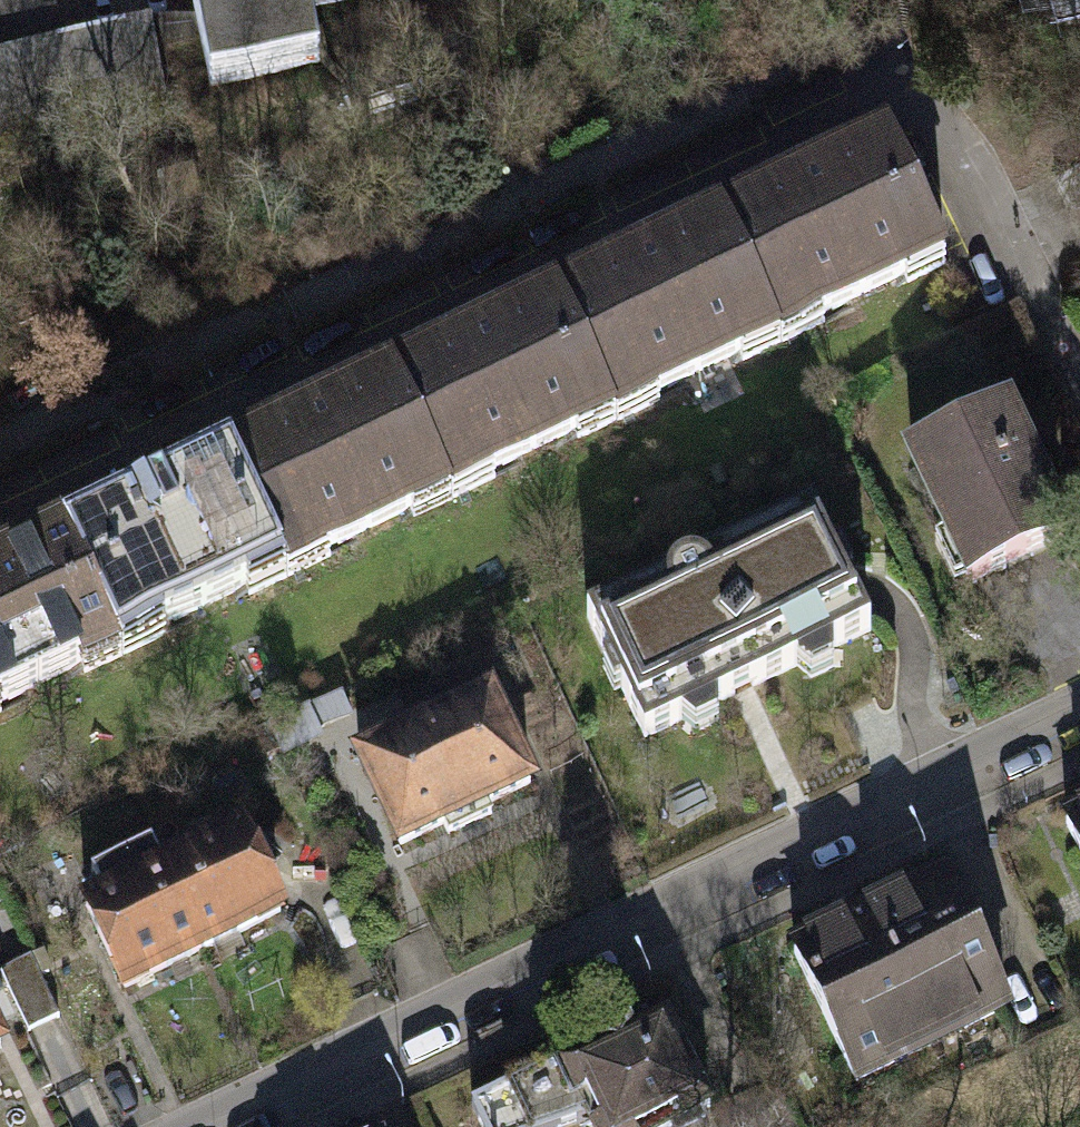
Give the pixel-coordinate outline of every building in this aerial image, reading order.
[(87,163),(81,137),(165,118),(148,40),(63,59),(50,0),(0,0),(0,182),(87,163)] [(211,84),(319,61),(307,8),(345,0),(193,0),(211,84)] [(905,266),(940,249),(888,141),(722,219),(774,327),(813,308),(817,316),(908,272),(905,266)] [(1053,176),(1071,206),(1079,200),(1079,160),(1053,176)] [(739,344),(774,327),(722,219),(557,297),(609,405),(649,386),(652,393),(742,350),(739,344)] [(574,422),(609,405),(557,297),(393,375),(444,483),(483,465),(487,472),(578,430),(574,422)] [(409,500),(444,483),(393,375),(228,453),(279,561),(319,542),(323,550),(413,507),(409,500)] [(1004,412),(910,456),(971,583),(1064,539),(1004,412)] [(244,578),(279,561),(228,453),(63,531),(115,639),(155,620),(158,628),(248,586),(244,578)] [(620,690),(645,740),(870,632),(846,582),(853,579),(842,555),(835,558),(812,511),(586,619),(609,666),(602,669),(613,693),(620,690)] [(115,639),(63,531),(0,561),(0,703),(85,663),(81,655),(115,639)] [(357,757),(399,845),(443,825),(447,835),(492,813),(487,803),(530,783),(488,695),(357,757)] [(306,707),(267,726),(280,752),(319,734),(306,707)] [(1066,822),(1079,852),(1079,815),(1066,822)] [(162,867),(201,949),(202,950),(281,913),(241,831),(220,841),(212,824),(190,834),(198,850),(162,867)] [(201,949),(162,867),(150,842),(90,871),(102,896),(85,905),(123,986),(201,949)] [(944,879),(793,951),(854,1079),(1005,1007),(944,879)] [(0,969),(0,970),(28,1030),(59,1016),(30,955),(0,969)] [(481,1126),(562,1126),(589,1118),(593,1126),(673,1126),(709,1110),(666,1020),(631,1036),(628,1030),(597,1045),(600,1052),(569,1066),(566,1060),(471,1105),(481,1126)]
